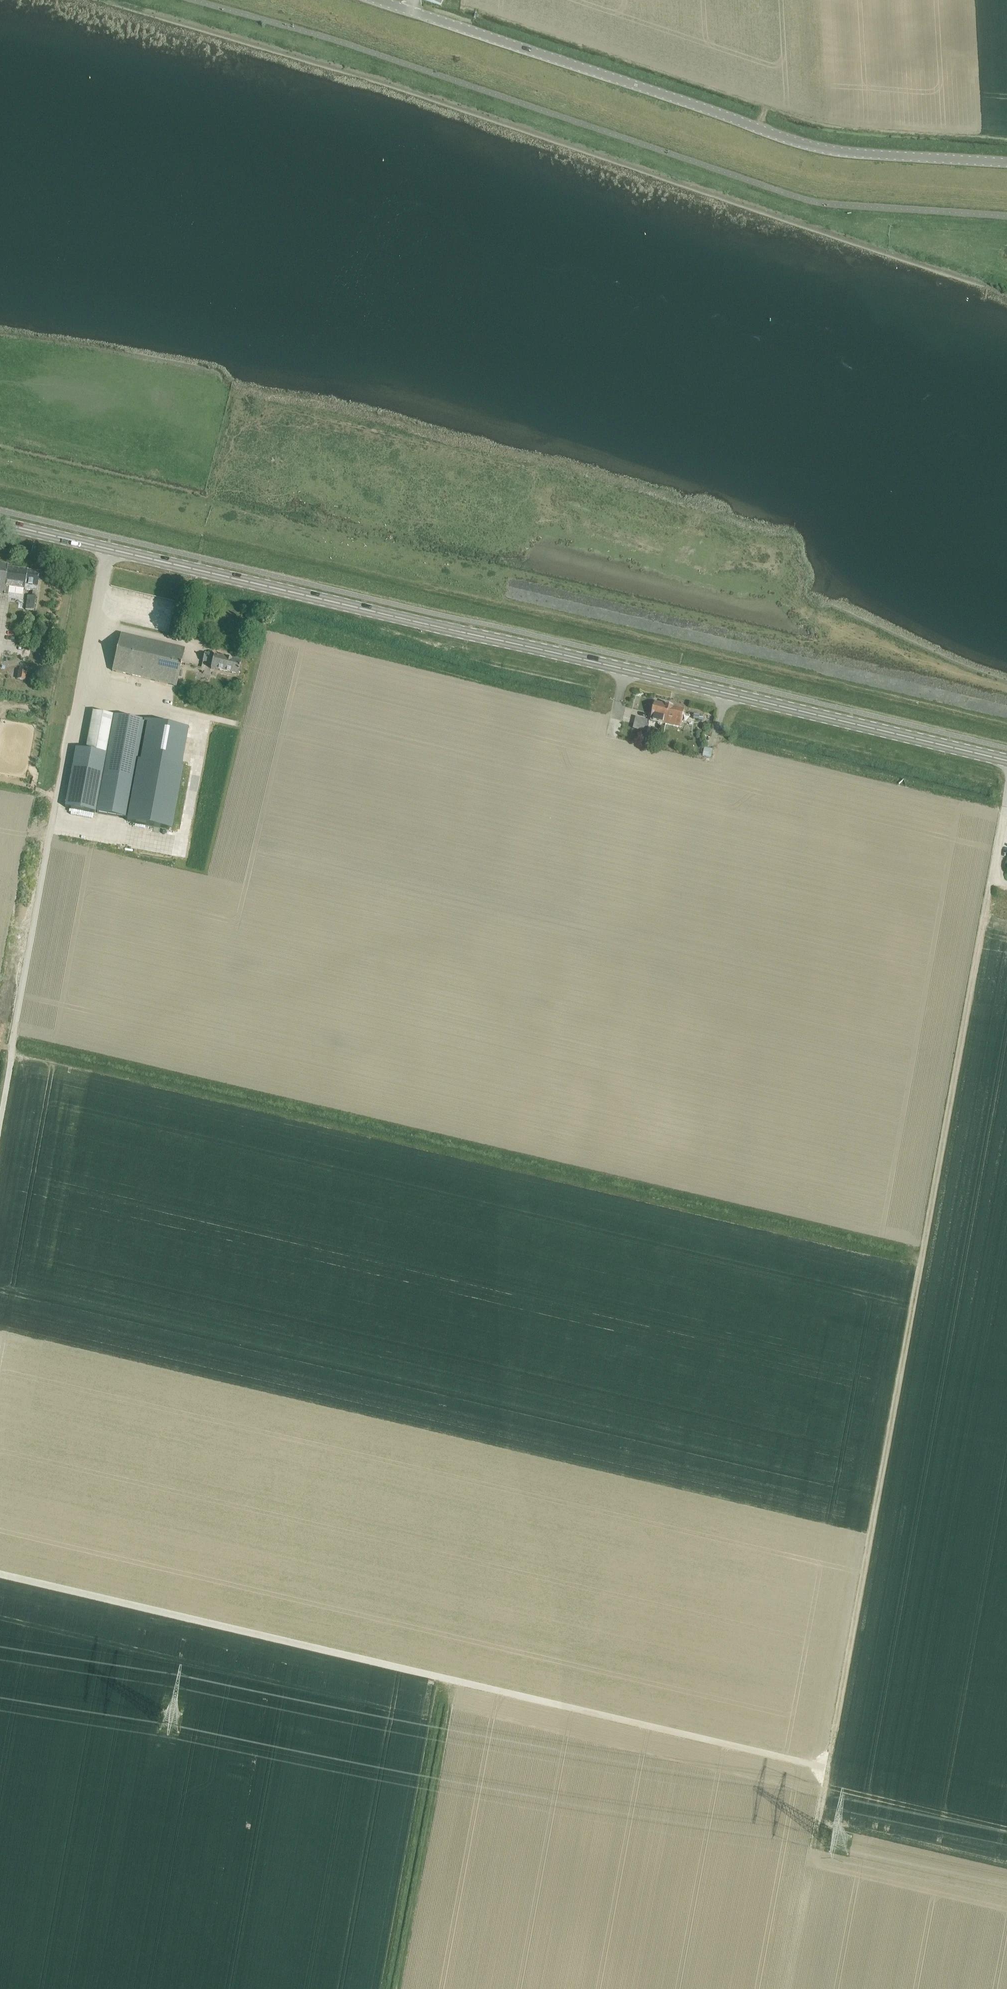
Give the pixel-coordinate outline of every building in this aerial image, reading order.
[(8,569),(8,567),(0,566),(0,596),(4,597),(8,569)] [(8,569),(4,597),(8,597),(9,589),(24,592),(25,591),(32,592),(31,597),(27,597),(25,611),(34,612),(40,574),(8,569)] [(121,635),(112,672),(176,687),(185,650),(121,635)] [(211,670),(237,676),(241,663),(204,654),(202,663),(212,665),(211,670)] [(18,672),(17,680),(25,682),(26,673),(18,672)] [(651,722),(666,725),(670,707),(655,704),(651,722)] [(670,707),(666,725),(680,729),(685,711),(670,707)] [(76,749),(68,790),(63,789),(61,802),(66,803),(65,808),(95,814),(113,716),(93,713),(86,751),(76,749)] [(115,717),(97,815),(126,820),(137,762),(144,722),(115,717)] [(648,734),(650,725),(647,724),(648,721),(636,718),(633,730),(648,734)] [(140,762),(129,823),(151,827),(169,831),(187,730),(144,722),(137,762),(140,762)] [(705,748),(703,757),(712,759),(714,750),(705,748)]
